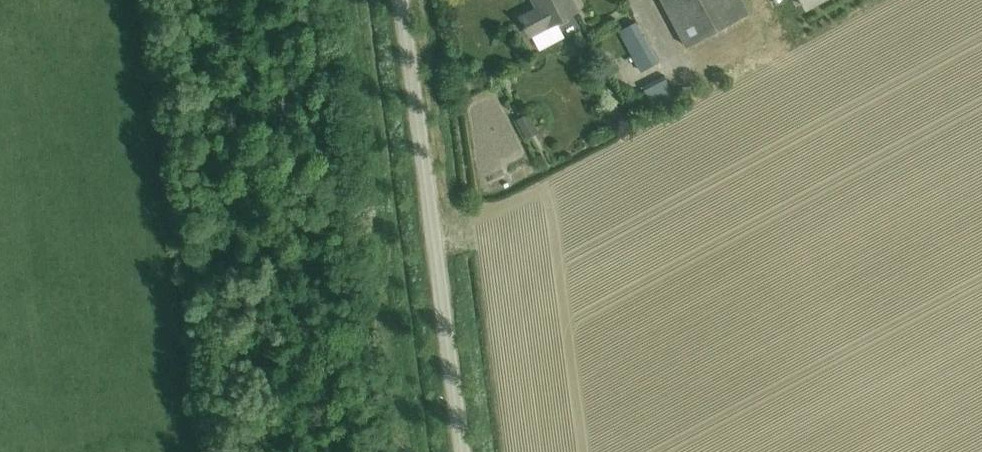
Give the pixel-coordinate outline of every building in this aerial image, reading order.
[(578,10),(573,0),(534,0),(538,8),(521,17),(531,35),(549,25),(549,26),(578,10)] [(689,47),(751,14),(744,0),(664,0),(689,47)] [(544,47),(570,35),(563,19),(536,32),(544,47)] [(625,30),(638,52),(649,46),(638,24),(625,30)] [(653,98),(676,91),(669,69),(647,76),(653,98)] [(490,174),(494,185),(512,178),(507,167),(490,174)]
